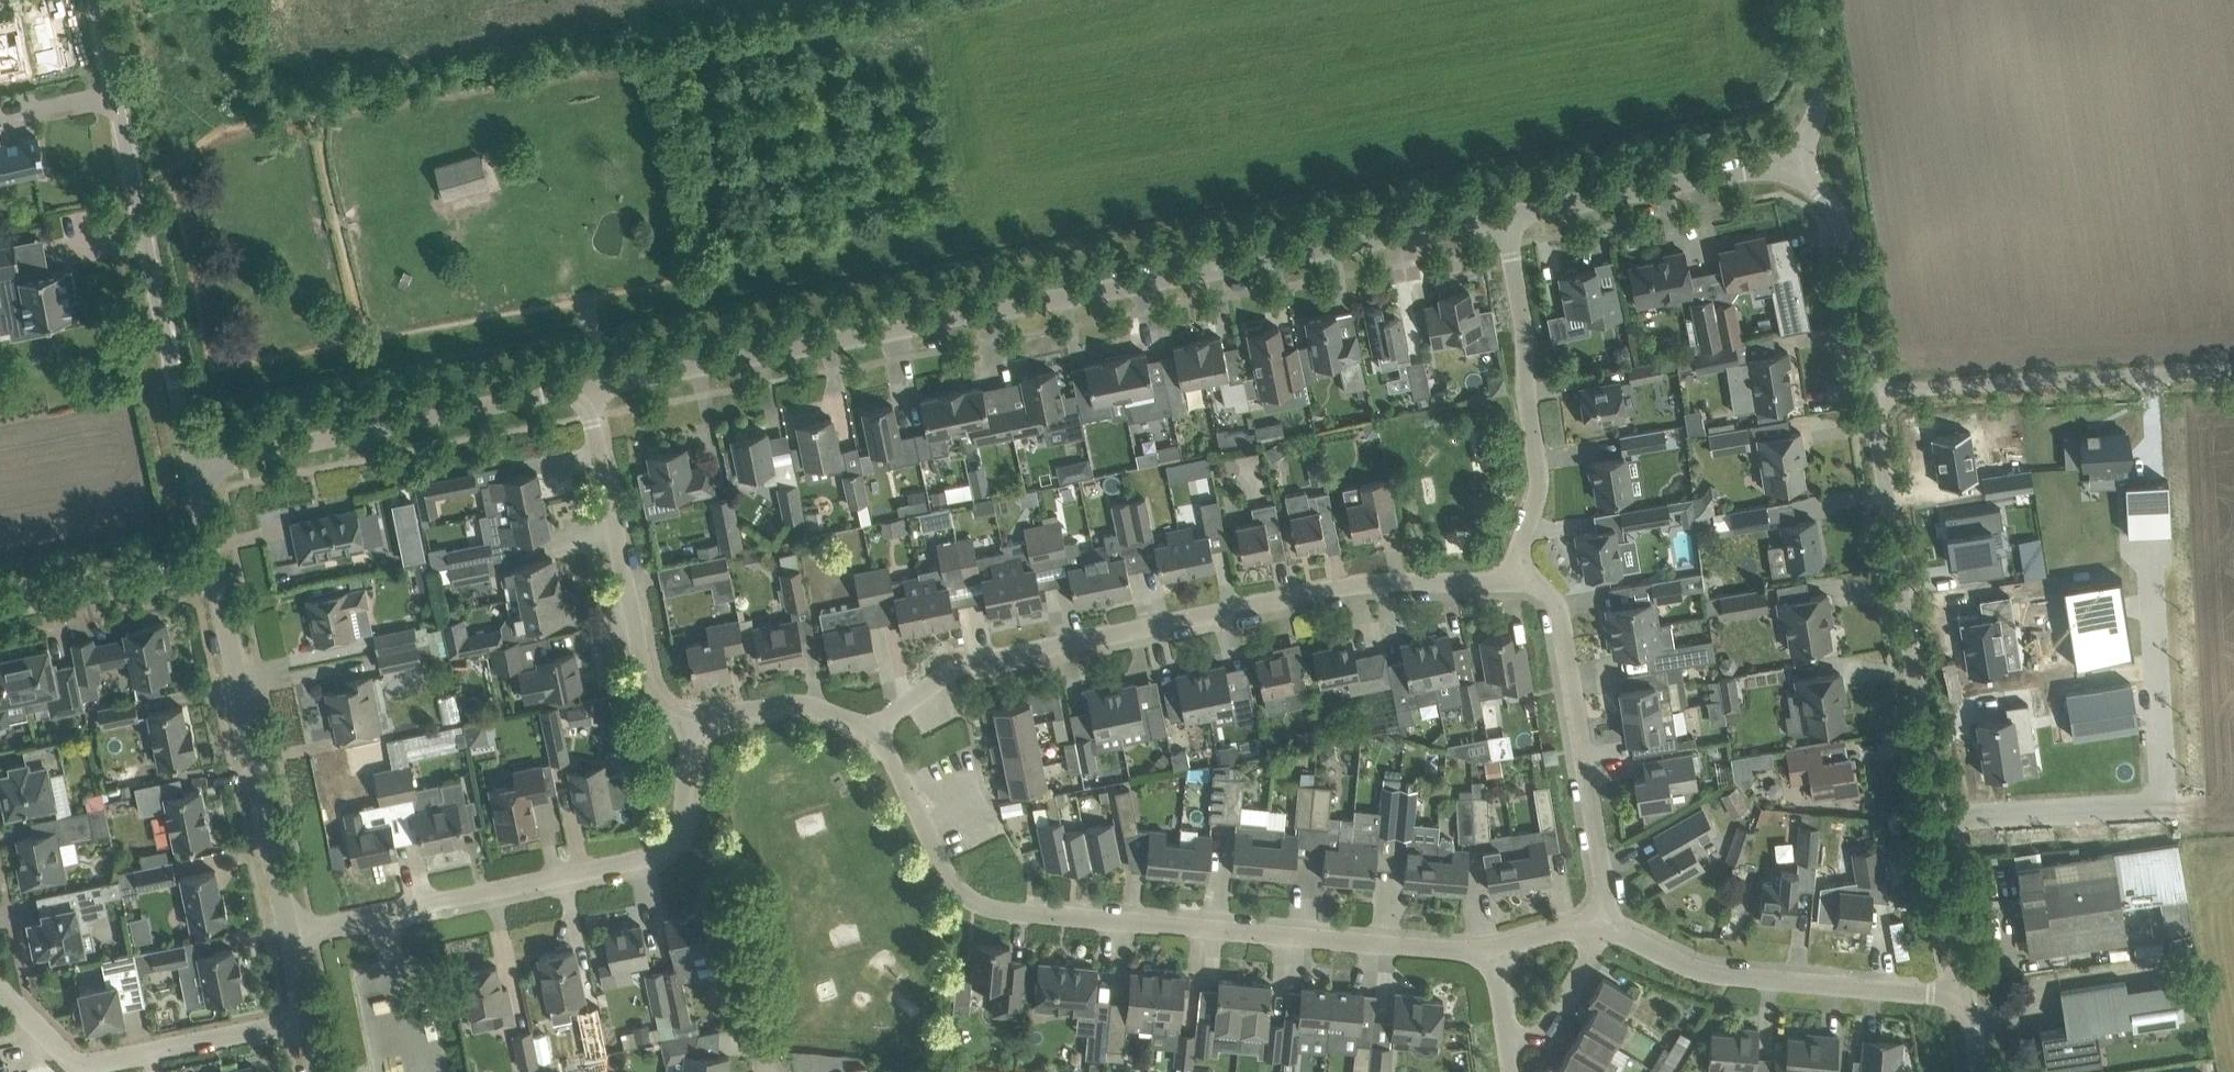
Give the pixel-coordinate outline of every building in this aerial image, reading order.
[(42,73),(36,41),(0,47),(0,81),(42,73)] [(49,187),(31,134),(0,141),(0,196),(49,187)] [(435,165),(445,199),(489,187),(480,153),(435,165)] [(1768,252),(1764,235),(1736,241),(1737,245),(1720,249),(1728,287),(1746,284),(1748,293),(1768,289),(1777,331),(1807,325),(1793,256),(1781,258),(1779,249),(1768,252)] [(67,290),(74,288),(71,271),(64,272),(64,270),(22,278),(15,243),(0,246),(0,270),(1,270),(11,322),(28,318),(31,332),(51,329),(49,320),(72,316),(67,290)] [(1663,299),(1693,292),(1684,250),(1655,256),(1656,260),(1629,266),(1634,287),(1636,300),(1662,295),(1663,299)] [(1600,288),(1596,267),(1559,275),(1567,314),(1584,310),(1587,324),(1622,317),(1615,285),(1600,288)] [(302,280),(295,285),(301,293),(308,288),(302,280)] [(1472,306),(1470,290),(1440,296),(1441,304),(1426,306),(1430,328),(1433,345),(1464,339),(1463,334),(1482,331),(1477,305),(1472,306)] [(1723,345),(1734,343),(1741,341),(1733,301),(1715,305),(1723,345)] [(1385,317),(1382,306),(1356,311),(1357,313),(1364,311),(1372,355),(1378,354),(1381,368),(1398,365),(1398,360),(1409,357),(1403,320),(1401,314),(1385,317)] [(1341,336),(1336,315),(1306,321),(1310,342),(1315,366),(1339,361),(1345,390),(1357,388),(1366,386),(1360,355),(1356,333),(1341,336)] [(1279,326),(1264,329),(1263,324),(1247,327),(1261,395),(1291,389),(1290,383),(1306,380),(1303,367),(1298,346),(1283,349),(1279,326)] [(1230,381),(1221,336),(1208,339),(1208,338),(1197,340),(1205,380),(1219,377),(1224,405),(1234,403),(1235,410),(1250,407),(1243,378),(1230,381)] [(1173,413),(1187,411),(1182,385),(1205,380),(1197,340),(1186,342),(1186,343),(1173,346),(1180,375),(1166,378),(1173,413)] [(1698,371),(1727,365),(1739,363),(1734,343),(1723,345),(1677,355),(1679,370),(1697,367),(1698,371)] [(1792,402),(1789,380),(1792,379),(1788,350),(1748,357),(1748,361),(1739,363),(1727,365),(1732,397),(1754,393),(1756,408),(1781,404),(1792,402)] [(1152,381),(1146,351),(1128,355),(1128,353),(1115,356),(1124,398),(1127,414),(1129,422),(1172,412),(1172,414),(1173,413),(1166,378),(1152,381)] [(1127,414),(1124,398),(1115,356),(1103,358),(1103,360),(1086,364),(1091,389),(1077,392),(1083,418),(1112,412),(1113,417),(1127,414)] [(1407,363),(1415,397),(1431,394),(1424,359),(1407,363)] [(1658,359),(1628,365),(1632,382),(1662,376),(1661,370),(1658,359)] [(1060,391),(1056,370),(1022,378),(1027,404),(1009,408),(1015,435),(1070,423),(1067,407),(1063,390),(1060,391)] [(1506,390),(1503,376),(1490,379),(1493,392),(1506,390)] [(1586,424),(1625,417),(1619,381),(1580,388),(1586,424)] [(987,413),(982,386),(965,390),(964,388),(951,391),(960,429),(958,430),(962,450),(978,447),(977,443),(1015,435),(1009,408),(987,413)] [(1366,386),(1357,388),(1360,400),(1369,398),(1366,386)] [(921,457),(933,454),(949,451),(945,432),(958,430),(960,429),(951,391),(938,394),(939,395),(922,399),(928,430),(916,433),(921,457)] [(900,436),(893,404),(863,410),(872,453),(887,450),(890,466),(921,459),(920,457),(921,457),(916,433),(900,436)] [(1781,404),(1756,408),(1758,422),(1784,418),(1781,404)] [(1700,407),(1683,410),(1688,433),(1704,430),(1700,407)] [(2104,407),(2062,412),(2065,435),(2106,431),(2104,407)] [(839,450),(832,417),(799,424),(807,466),(829,461),(831,471),(848,467),(845,449),(839,450)] [(1623,452),(1666,445),(1663,427),(1620,434),(1623,452)] [(1712,454),(1751,449),(1748,427),(1708,432),(1712,454)] [(1968,428),(1917,434),(1923,473),(1972,468),(1968,428)] [(774,467),(766,431),(733,437),(741,475),(762,471),(765,484),(782,481),(779,466),(774,467)] [(1765,488),(1783,485),(1805,482),(1799,450),(1804,449),(1801,431),(1757,438),(1765,488)] [(1283,450),(1278,441),(1274,444),(1266,448),(1271,457),(1283,450)] [(1178,442),(1134,449),(1137,463),(1180,456),(1178,442)] [(690,469),(686,452),(686,447),(649,455),(656,491),(674,487),(675,494),(693,491),(694,495),(714,491),(708,465),(690,469)] [(1624,457),(1614,458),(1592,462),(1595,479),(1598,500),(1620,497),(1631,495),(1624,459),(1624,457)] [(1060,483),(1092,475),(1088,458),(1057,465),(1060,483)] [(975,496),(992,492),(986,466),(969,469),(975,496)] [(2029,470),(2005,472),(2006,487),(2031,485),(2029,470)] [(488,513),(544,502),(537,471),(490,481),(491,483),(482,484),(488,513)] [(859,503),(869,501),(863,471),(844,474),(851,505),(859,503)] [(437,496),(478,487),(475,472),(417,484),(421,503),(437,499),(437,496)] [(2168,478),(2124,481),(2127,533),(2171,531),(2168,478)] [(1354,537),(1382,531),(1377,508),(1390,505),(1385,479),(1343,488),(1350,521),(1347,522),(1349,534),(1353,533),(1354,537)] [(786,520),(804,516),(797,483),(779,486),(786,520)] [(1018,491),(1021,504),(1039,499),(1035,486),(1018,491)] [(1306,496),(1305,491),(1286,495),(1294,533),(1291,534),(1293,545),(1297,545),(1298,549),(1326,543),(1321,519),(1334,517),(1329,491),(1306,496)] [(721,550),(742,546),(732,496),(711,500),(721,550)] [(1712,496),(1694,499),(1696,515),(1714,512),(1712,496)] [(1136,537),(1154,534),(1146,498),(1129,501),(1136,537)] [(425,557),(413,499),(395,503),(406,561),(425,557)] [(1697,527),(1696,515),(1694,499),(1621,511),(1624,528),(1671,520),(1669,512),(1679,510),(1682,526),(1695,524),(1696,527),(1697,527)] [(869,501),(859,503),(863,523),(873,521),(869,501)] [(1119,541),(1136,537),(1129,501),(1112,505),(1117,531),(1119,541)] [(503,541),(528,536),(550,531),(544,502),(488,513),(493,541),(502,539),(503,541)] [(1244,560),(1272,554),(1268,531),(1280,528),(1275,503),(1252,508),(1255,522),(1237,526),(1241,544),(1237,545),(1240,556),(1243,556),(1244,560)] [(1714,512),(1696,515),(1697,527),(1713,524),(1714,529),(1731,527),(1732,531),(1767,525),(1764,504),(1714,512)] [(300,561),(322,557),(365,549),(361,530),(357,508),(292,522),(300,561)] [(820,508),(804,511),(808,528),(823,525),(820,508)] [(921,510),(922,521),(949,520),(949,509),(921,510)] [(2003,510),(1931,519),(1932,525),(1939,525),(1943,551),(1936,552),(1936,559),(1970,554),(1972,568),(2005,562),(2003,549),(1996,550),(1993,525),(2005,524),(2003,510)] [(463,534),(483,532),(481,514),(461,516),(463,534)] [(1059,520),(1058,514),(1043,517),(1044,523),(1043,523),(1051,557),(1066,553),(1064,542),(1060,520),(1059,520)] [(1788,567),(1800,565),(1822,562),(1815,519),(1781,525),(1788,567)] [(1030,561),(1051,557),(1043,523),(1023,527),(1030,561)] [(1194,536),(1192,526),(1179,528),(1188,571),(1215,566),(1209,533),(1194,536)] [(1623,572),(1615,527),(1575,533),(1578,550),(1581,549),(1586,577),(1623,572)] [(1161,577),(1188,571),(1179,528),(1165,531),(1167,541),(1154,544),(1161,577)] [(1094,548),(1104,597),(1133,591),(1125,555),(1122,556),(1119,541),(1117,531),(1104,534),(1107,545),(1094,548)] [(964,574),(979,571),(972,537),(957,540),(964,574)] [(1069,567),(1068,567),(1076,603),(1104,597),(1094,548),(1081,551),(1079,539),(1064,542),(1066,553),(1069,567)] [(946,578),(964,574),(957,540),(939,543),(946,578)] [(444,567),(487,558),(493,557),(490,542),(449,550),(449,551),(441,552),(444,567)] [(789,607),(808,603),(798,551),(779,555),(789,607)] [(727,553),(680,562),(658,566),(659,568),(662,567),(666,584),(662,584),(662,586),(730,573),(727,553)] [(1023,568),(1020,555),(1006,558),(1016,607),(1046,601),(1043,585),(1039,586),(1035,565),(1023,568)] [(2040,556),(2027,558),(2029,570),(2042,568),(2040,556)] [(455,583),(490,576),(487,558),(444,567),(439,569),(442,582),(455,580),(455,583)] [(554,570),(552,558),(531,563),(502,569),(504,582),(517,580),(521,596),(561,588),(558,569),(554,570)] [(986,613),(1016,607),(1006,558),(992,561),(995,574),(983,576),(988,597),(983,598),(986,613)] [(879,599),(893,596),(893,594),(890,582),(887,567),(873,570),(879,599)] [(862,602),(879,599),(873,570),(856,573),(862,602)] [(1655,600),(1681,596),(1680,592),(1705,589),(1703,572),(1678,576),(1652,580),(1655,600)] [(936,585),(934,573),(920,576),(930,625),(960,619),(957,603),(952,604),(948,583),(936,585)] [(897,620),(899,631),(913,628),(930,625),(920,576),(905,579),(890,582),(893,594),(896,593),(900,615),(896,616),(897,620)] [(2119,576),(2060,587),(2074,665),(2133,655),(2119,576)] [(317,642),(338,637),(357,633),(349,602),(367,598),(364,586),(307,599),(317,642)] [(1724,616),(1768,608),(1764,587),(1705,596),(1708,612),(1723,610),(1724,616)] [(514,629),(543,623),(564,618),(560,595),(563,594),(561,588),(521,596),(508,599),(514,629)] [(1831,644),(1826,612),(1830,612),(1827,593),(1778,601),(1780,618),(1786,617),(1792,650),(1809,647),(1831,644)] [(1976,617),(1953,620),(1961,675),(1999,670),(1993,629),(2007,627),(2001,595),(1972,600),(1976,617)] [(1611,631),(1654,624),(1650,601),(1607,607),(1611,631)] [(464,617),(443,622),(446,639),(450,656),(461,653),(492,647),(504,644),(501,629),(467,636),(464,617)] [(779,663),(805,657),(797,618),(754,627),(761,662),(778,658),(779,663)] [(696,679),(730,672),(726,651),(745,647),(740,619),(707,626),(710,639),(688,643),(689,644),(692,663),(696,679)] [(878,661),(873,639),(869,621),(824,630),(831,666),(858,661),(859,665),(878,661)] [(172,651),(166,622),(125,631),(127,638),(94,645),(93,638),(71,642),(76,665),(83,698),(100,695),(96,677),(101,676),(99,667),(131,660),(136,681),(170,674),(165,652),(172,651)] [(1674,645),(1671,622),(1654,625),(1654,624),(1611,631),(1615,655),(1636,651),(1646,650),(1649,670),(1666,667),(1694,662),(1690,642),(1674,645)] [(414,627),(376,634),(380,652),(417,644),(414,628),(414,627)] [(1459,681),(1458,675),(1449,633),(1425,638),(1435,681),(1438,698),(1439,698),(1440,706),(1461,702),(1463,716),(1482,712),(1479,697),(1480,697),(1476,678),(1459,681)] [(504,644),(492,647),(496,669),(522,664),(522,666),(525,681),(529,697),(545,693),(545,694),(560,691),(582,686),(575,652),(555,656),(550,634),(538,637),(521,641),(504,644)] [(1515,659),(1511,634),(1481,639),(1487,676),(1476,678),(1480,697),(1503,693),(1503,691),(1533,686),(1528,657),(1515,659)] [(1407,666),(1389,669),(1392,682),(1398,708),(1418,703),(1438,698),(1435,681),(1425,638),(1402,643),(1407,666)] [(417,644),(380,652),(383,669),(421,661),(420,659),(432,657),(429,642),(417,644)] [(1362,689),(1355,659),(1352,642),(1314,650),(1321,682),(1347,676),(1351,691),(1362,689)] [(38,649),(36,644),(17,648),(27,698),(29,708),(50,704),(52,714),(85,707),(83,698),(76,665),(75,665),(74,664),(58,667),(58,668),(53,669),(49,647),(38,649)] [(678,666),(692,663),(689,644),(674,647),(677,665),(678,666)] [(17,648),(0,652),(0,724),(10,722),(5,702),(27,698),(17,648)] [(1291,675),(1286,651),(1257,657),(1264,691),(1283,687),(1287,707),(1310,702),(1304,672),(1291,675)] [(1392,682),(1389,669),(1386,652),(1355,659),(1362,689),(1392,682)] [(456,657),(456,667),(466,668),(466,657),(456,657)] [(1210,711),(1233,706),(1229,686),(1225,664),(1201,669),(1210,711)] [(1624,715),(1672,707),(1666,667),(1649,670),(1640,671),(1642,686),(1620,689),(1624,715)] [(1170,719),(1186,716),(1210,711),(1201,669),(1178,674),(1182,696),(1166,699),(1170,719)] [(1844,722),(1839,690),(1843,689),(1840,672),(1797,679),(1799,692),(1789,693),(1792,714),(1802,713),(1805,729),(1844,722)] [(1723,710),(1740,707),(1735,675),(1718,678),(1723,710)] [(2143,675),(2074,685),(2082,755),(2152,748),(2143,675)] [(381,728),(371,676),(346,681),(348,688),(327,692),(333,720),(335,720),(338,737),(381,728)] [(1140,706),(1140,704),(1135,682),(1112,687),(1121,730),(1149,724),(1151,736),(1167,732),(1161,701),(1140,706)] [(1229,686),(1233,706),(1237,724),(1258,720),(1250,682),(1229,686)] [(997,716),(999,729),(1035,721),(1032,710),(1054,706),(1057,716),(1064,715),(1058,685),(1027,691),(1029,700),(984,709),(986,718),(997,716)] [(1101,690),(1100,685),(1083,689),(1087,706),(1091,705),(1097,735),(1121,730),(1112,687),(1101,690)] [(2010,714),(1967,722),(1978,787),(2016,785),(2016,761),(2060,755),(2052,685),(2008,693),(2010,714)] [(471,696),(465,701),(466,708),(469,714),(476,715),(483,710),(483,701),(478,696),(471,696)] [(102,724),(139,717),(136,699),(99,707),(102,724)] [(187,725),(183,705),(148,712),(159,765),(194,757),(193,754),(197,754),(191,725),(187,725)] [(540,710),(551,762),(567,758),(556,706),(540,710)] [(1657,751),(1679,747),(1672,707),(1624,715),(1628,740),(1655,736),(1657,751)] [(993,751),(1039,742),(1035,721),(999,729),(1002,741),(991,744),(993,751)] [(400,801),(417,797),(410,759),(457,750),(453,726),(387,740),(400,801)] [(465,729),(457,731),(460,744),(468,743),(465,729)] [(1098,766),(1092,736),(1076,740),(1082,769),(1098,766)] [(0,773),(0,774),(8,812),(29,807),(55,802),(58,815),(60,815),(73,812),(64,769),(66,768),(60,738),(45,741),(23,746),(26,761),(12,764),(13,770),(0,773)] [(1848,755),(1845,738),(1823,742),(1786,748),(1791,781),(1810,778),(1813,796),(1834,793),(1835,799),(1860,795),(1856,768),(1853,769),(1851,755),(1848,755)] [(370,743),(376,772),(383,804),(400,801),(387,740),(370,743)] [(1082,769),(1076,740),(1063,742),(1070,772),(1082,769)] [(1043,762),(1039,742),(993,751),(994,759),(1005,757),(1008,770),(1043,762)] [(1239,757),(1235,742),(1217,746),(1218,752),(1220,761),(1239,757)] [(1543,748),(1545,761),(1558,759),(1556,746),(1543,748)] [(1771,750),(1753,753),(1755,769),(1774,766),(1771,750)] [(1163,767),(1171,758),(1165,752),(1156,761),(1163,767)] [(1644,823),(1673,808),(1672,804),(1670,791),(1697,786),(1692,752),(1684,753),(1643,760),(1646,775),(1635,777),(1637,789),(1630,792),(1639,803),(1640,809),(1642,809),(1644,823)] [(352,771),(374,767),(372,754),(350,758),(352,771)] [(1220,761),(1215,762),(1214,775),(1210,818),(1225,820),(1229,777),(1230,762),(1230,760),(1220,761)] [(548,796),(546,783),(555,782),(551,762),(542,764),(515,769),(518,782),(490,788),(500,833),(536,826),(531,800),(548,796)] [(1001,793),(1048,784),(1043,762),(1008,770),(1010,783),(999,785),(1001,793)] [(606,764),(570,771),(580,816),(615,809),(615,806),(630,803),(623,770),(608,773),(606,764)] [(1311,825),(1315,784),(1312,784),(1313,773),(1300,772),(1295,823),(1311,825)] [(1384,776),(1383,786),(1400,787),(1401,778),(1384,776)] [(1241,821),(1245,778),(1229,777),(1225,820),(1241,821)] [(423,849),(465,840),(463,829),(471,827),(461,779),(440,783),(443,797),(430,800),(432,807),(415,810),(423,849)] [(175,794),(172,780),(137,787),(142,812),(168,807),(176,845),(210,838),(206,818),(207,818),(205,809),(200,789),(175,794)] [(1328,826),(1332,786),(1315,784),(1311,825),(1328,826)] [(1542,830),(1556,828),(1549,784),(1535,787),(1542,830)] [(1396,833),(1400,787),(1383,786),(1379,831),(1396,833)] [(1413,835),(1417,789),(1400,787),(1396,833),(1413,835)] [(1130,788),(1115,791),(1127,846),(1149,848),(1146,870),(1177,873),(1180,843),(1164,841),(1165,830),(1138,828),(1130,788)] [(1048,867),(1064,864),(1071,862),(1065,832),(1058,803),(1067,801),(1064,790),(1047,793),(1049,804),(1046,805),(1050,821),(1039,824),(1048,867)] [(102,793),(85,796),(88,809),(90,809),(105,806),(102,793)] [(1460,840),(1475,839),(1473,794),(1458,795),(1460,840)] [(1475,839),(1491,838),(1489,794),(1473,794),(1475,839)] [(1003,813),(1023,810),(1021,799),(1001,803),(1003,813)] [(25,865),(19,866),(23,886),(66,878),(59,842),(95,835),(110,832),(105,806),(90,809),(88,809),(73,812),(60,815),(63,829),(19,838),(25,865)] [(1667,887),(1700,868),(1689,849),(1716,831),(1702,807),(1673,822),(1654,834),(1663,848),(1649,856),(1667,887)] [(367,825),(363,809),(346,813),(349,828),(356,863),(398,854),(391,820),(367,825)] [(1817,861),(1819,830),(1820,826),(1821,814),(1800,812),(1799,824),(1801,824),(1798,859),(1817,861)] [(1092,866),(1119,860),(1111,822),(1084,828),(1092,866)] [(1180,843),(1177,873),(1208,876),(1210,854),(1212,834),(1198,833),(1198,827),(1182,826),(1180,843)] [(1738,826),(1731,845),(1746,850),(1753,831),(1738,826)] [(1263,872),(1266,842),(1251,840),(1252,829),(1237,827),(1233,870),(1263,872)] [(1065,872),(1092,866),(1084,828),(1065,832),(1071,862),(1064,864),(1065,872)] [(1294,875),(1298,833),(1283,831),(1282,843),(1266,842),(1263,872),(1294,875)] [(1349,880),(1353,834),(1340,833),(1338,846),(1325,845),(1322,878),(1349,880)] [(1375,882),(1377,861),(1378,850),(1364,848),(1365,835),(1353,834),(1349,880),(1375,882)] [(1453,847),(1453,841),(1452,839),(1449,838),(1445,837),(1442,838),(1439,842),(1438,842),(1434,888),(1465,891),(1468,848),(1453,847)] [(1545,838),(1514,843),(1521,885),(1551,880),(1545,838)] [(1434,888),(1438,842),(1421,840),(1421,844),(1407,843),(1403,885),(1434,888)] [(2127,939),(2117,872),(2180,863),(2177,842),(2016,867),(2026,932),(2049,928),(2052,950),(2074,946),(2127,939)] [(1491,890),(1521,885),(1514,843),(1484,848),(1491,890)] [(1869,891),(1870,879),(1884,876),(1880,848),(1851,852),(1856,881),(1855,889),(1841,888),(1839,904),(1835,903),(1833,925),(1851,926),(1852,922),(1867,924),(1867,928),(1868,928),(1871,891),(1869,891)] [(169,860),(143,866),(118,871),(120,879),(136,875),(139,887),(177,879),(173,860),(169,860)] [(221,893),(216,869),(181,877),(192,927),(226,920),(226,917),(229,916),(224,892),(221,893)] [(1796,899),(1798,871),(1781,869),(1780,882),(1763,881),(1761,896),(1759,918),(1794,921),(1796,899)] [(54,955),(84,948),(81,930),(91,928),(89,917),(109,913),(106,899),(123,895),(120,878),(62,890),(66,907),(45,912),(46,918),(30,921),(31,926),(30,928),(29,929),(28,931),(27,933),(27,935),(27,936),(28,938),(28,940),(29,942),(30,943),(32,944),(33,945),(35,946),(36,952),(52,949),(54,955)] [(707,938),(701,911),(667,918),(677,969),(697,966),(699,974),(727,969),(720,935),(707,938)] [(134,941),(153,938),(148,912),(130,916),(134,941)] [(604,985),(617,982),(633,979),(629,964),(648,960),(641,924),(606,931),(613,962),(599,964),(604,985)] [(139,971),(156,968),(178,963),(189,961),(188,956),(185,941),(135,951),(139,971)] [(1024,983),(1027,961),(1009,960),(1010,945),(976,941),(973,972),(957,971),(953,1012),(970,1014),(972,982),(996,984),(993,1013),(1022,1016),(1023,998),(1024,983)] [(199,954),(188,956),(189,961),(178,963),(187,1006),(209,1001),(243,994),(239,974),(236,959),(233,947),(213,951),(199,954)] [(554,1022),(573,1018),(571,1011),(585,1008),(583,997),(584,997),(574,948),(540,956),(544,977),(550,1004),(554,1022)] [(123,988),(142,984),(139,971),(135,951),(102,958),(108,985),(81,991),(82,998),(81,999),(79,1000),(78,1002),(77,1003),(76,1005),(76,1007),(75,1009),(76,1010),(76,1012),(77,1014),(78,1015),(79,1016),(81,1017),(83,1018),(85,1019),(86,1019),(88,1027),(125,1020),(118,988),(123,987),(123,988)] [(1093,1011),(1095,989),(1097,967),(1040,962),(1036,1006),(1093,1011)] [(502,988),(497,964),(462,972),(471,1013),(493,1008),(496,1024),(515,1021),(508,987),(502,988)] [(1152,1032),(1158,967),(1143,966),(1142,971),(1127,970),(1126,985),(1130,985),(1127,1022),(1141,1023),(1140,1031),(1152,1032)] [(1187,991),(1188,976),(1173,974),(1174,969),(1158,967),(1152,1032),(1164,1033),(1164,1026),(1179,1027),(1183,990),(1187,991)] [(664,971),(647,974),(655,1011),(657,1011),(663,1040),(663,1041),(678,1038),(678,1037),(675,1022),(667,986),(664,971)] [(1627,1022),(1628,1021),(1620,1017),(1633,995),(1603,976),(1589,999),(1627,1022)] [(1241,1028),(1245,981),(1219,978),(1216,1012),(1217,1013),(1216,1026),(1241,1028)] [(2127,988),(2125,980),(2082,987),(2060,990),(2066,1027),(2096,1023),(2131,1017),(2132,1025),(2177,1018),(2171,982),(2127,988)] [(1268,1017),(1269,1005),(1271,983),(1245,981),(1241,1028),(1267,1030),(1265,1056),(1282,1058),(1285,1023),(1267,1021),(1268,1017)] [(682,983),(667,986),(675,1022),(690,1019),(682,983)] [(1330,1021),(1333,989),(1302,986),(1299,1016),(1286,1014),(1285,1023),(1282,1058),(1295,1059),(1298,1028),(1312,1030),(1311,1036),(1328,1037),(1329,1021),(1330,1021)] [(1372,1044),(1371,1044),(1373,1023),(1360,1022),(1363,992),(1333,989),(1330,1021),(1343,1023),(1342,1032),(1358,1033),(1355,1071),(1370,1071),(1372,1044)] [(1439,1042),(1443,1000),(1422,998),(1423,994),(1396,991),(1391,1037),(1439,1042)] [(1614,1044),(1616,1040),(1627,1022),(1589,999),(1589,1000),(1596,1004),(1583,1025),(1614,1044)] [(599,1008),(581,1011),(588,1044),(591,1055),(607,1052),(605,1040),(599,1008)] [(1106,1048),(1109,1020),(1089,1019),(1086,1056),(1105,1058),(1106,1048)] [(1124,1049),(1127,1022),(1109,1020),(1106,1048),(1124,1049)] [(2084,1067),(2082,1056),(2101,1053),(2096,1023),(2066,1027),(2041,1031),(2045,1062),(2050,1061),(2051,1071),(2084,1067)] [(1195,1052),(1198,1024),(1196,1024),(1195,1034),(1179,1033),(1176,1064),(1192,1065),(1193,1052),(1195,1052)] [(1213,1054),(1216,1026),(1198,1024),(1195,1052),(1213,1054)] [(1618,1063),(1607,1056),(1614,1044),(1583,1025),(1570,1047),(1611,1071),(1612,1071),(1618,1063)] [(1759,1028),(1735,1026),(1734,1032),(1712,1030),(1708,1071),(1732,1071),(1733,1065),(1755,1067),(1759,1028)] [(1681,1054),(1691,1037),(1678,1029),(1668,1046),(1681,1054)] [(514,1034),(521,1066),(524,1066),(526,1071),(540,1071),(538,1063),(531,1031),(514,1034)] [(663,1041),(667,1062),(673,1061),(685,1058),(684,1071),(727,1071),(729,1055),(720,1054),(704,1053),(699,1032),(678,1037),(678,1038),(663,1041)] [(1838,1035),(1819,1034),(1819,1039),(1788,1036),(1787,1053),(1776,1051),(1774,1071),(1834,1071),(1838,1035)] [(1905,1065),(1901,1065),(1903,1041),(1863,1038),(1861,1059),(1853,1058),(1852,1071),(1905,1071),(1905,1065)] [(1394,1046),(1372,1044),(1370,1071),(1391,1071),(1394,1046)] [(1668,1046),(1665,1045),(1651,1066),(1656,1070),(1660,1071),(1670,1071),(1681,1054),(1668,1046)] [(1570,1047),(1557,1069),(1550,1064),(1549,1065),(1562,1071),(1597,1071),(1600,1066),(1610,1071),(1611,1071),(1570,1047)]
